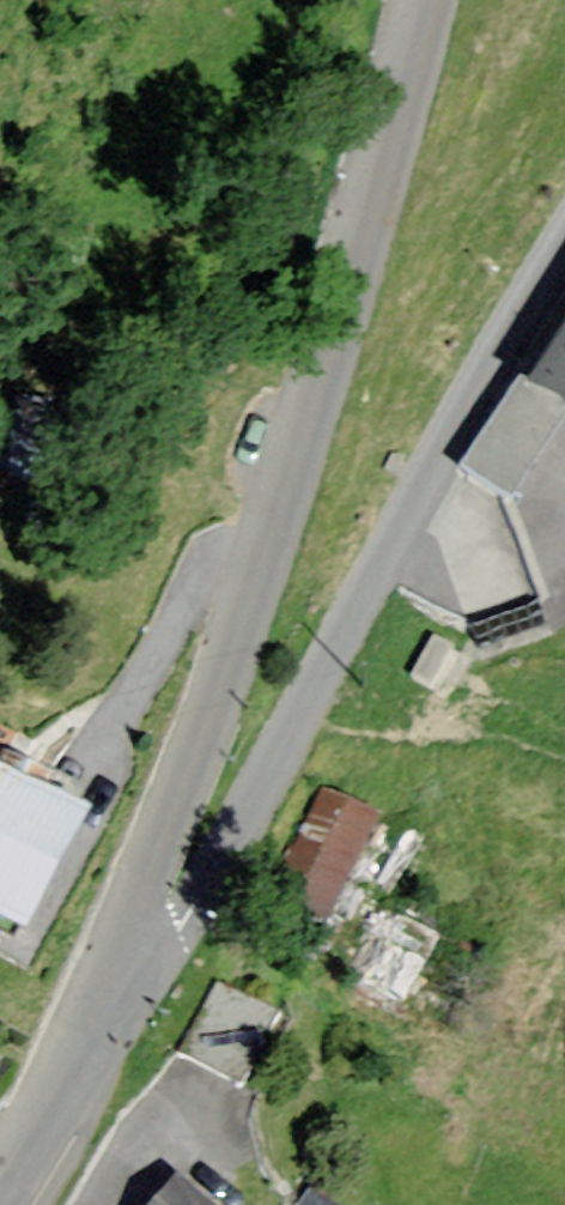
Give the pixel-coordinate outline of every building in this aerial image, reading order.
[(564,396),(564,334),(538,379),(564,396)] [(464,457),(519,489),(564,409),(564,401),(514,371),(464,457)] [(25,913),(76,805),(53,794),(0,769),(0,902),(25,913)] [(410,828),(322,792),(277,902),(366,938),(410,828)] [(401,913),(359,991),(455,1043),(497,965),(401,913)] [(351,1202),(315,1169),(282,1204),(348,1204),(351,1202)] [(183,1180),(161,1204),(211,1204),(183,1180)]
